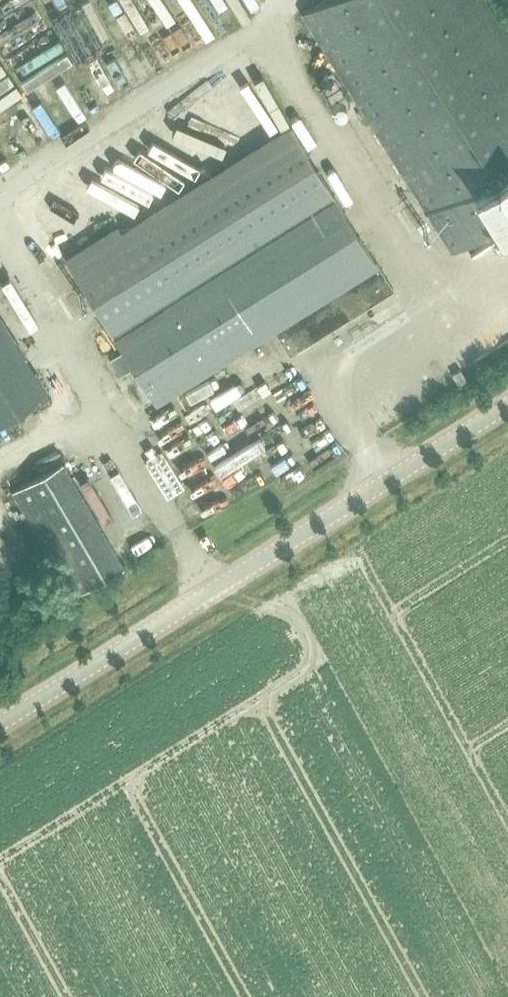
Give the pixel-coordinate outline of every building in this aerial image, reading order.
[(507,215),(507,29),(490,0),(321,0),(305,10),(453,249),(507,215)] [(291,352),(395,287),(293,124),(69,264),(123,350),(133,366),(154,399),(274,324),(291,352)] [(47,389),(0,313),(0,418),(47,389)] [(123,350),(109,358),(120,375),(133,366),(123,350)] [(266,452),(276,449),(269,428),(259,431),(266,452)] [(307,435),(296,443),(312,469),(324,462),(307,435)] [(123,566),(62,461),(13,490),(74,595),(123,566)]
